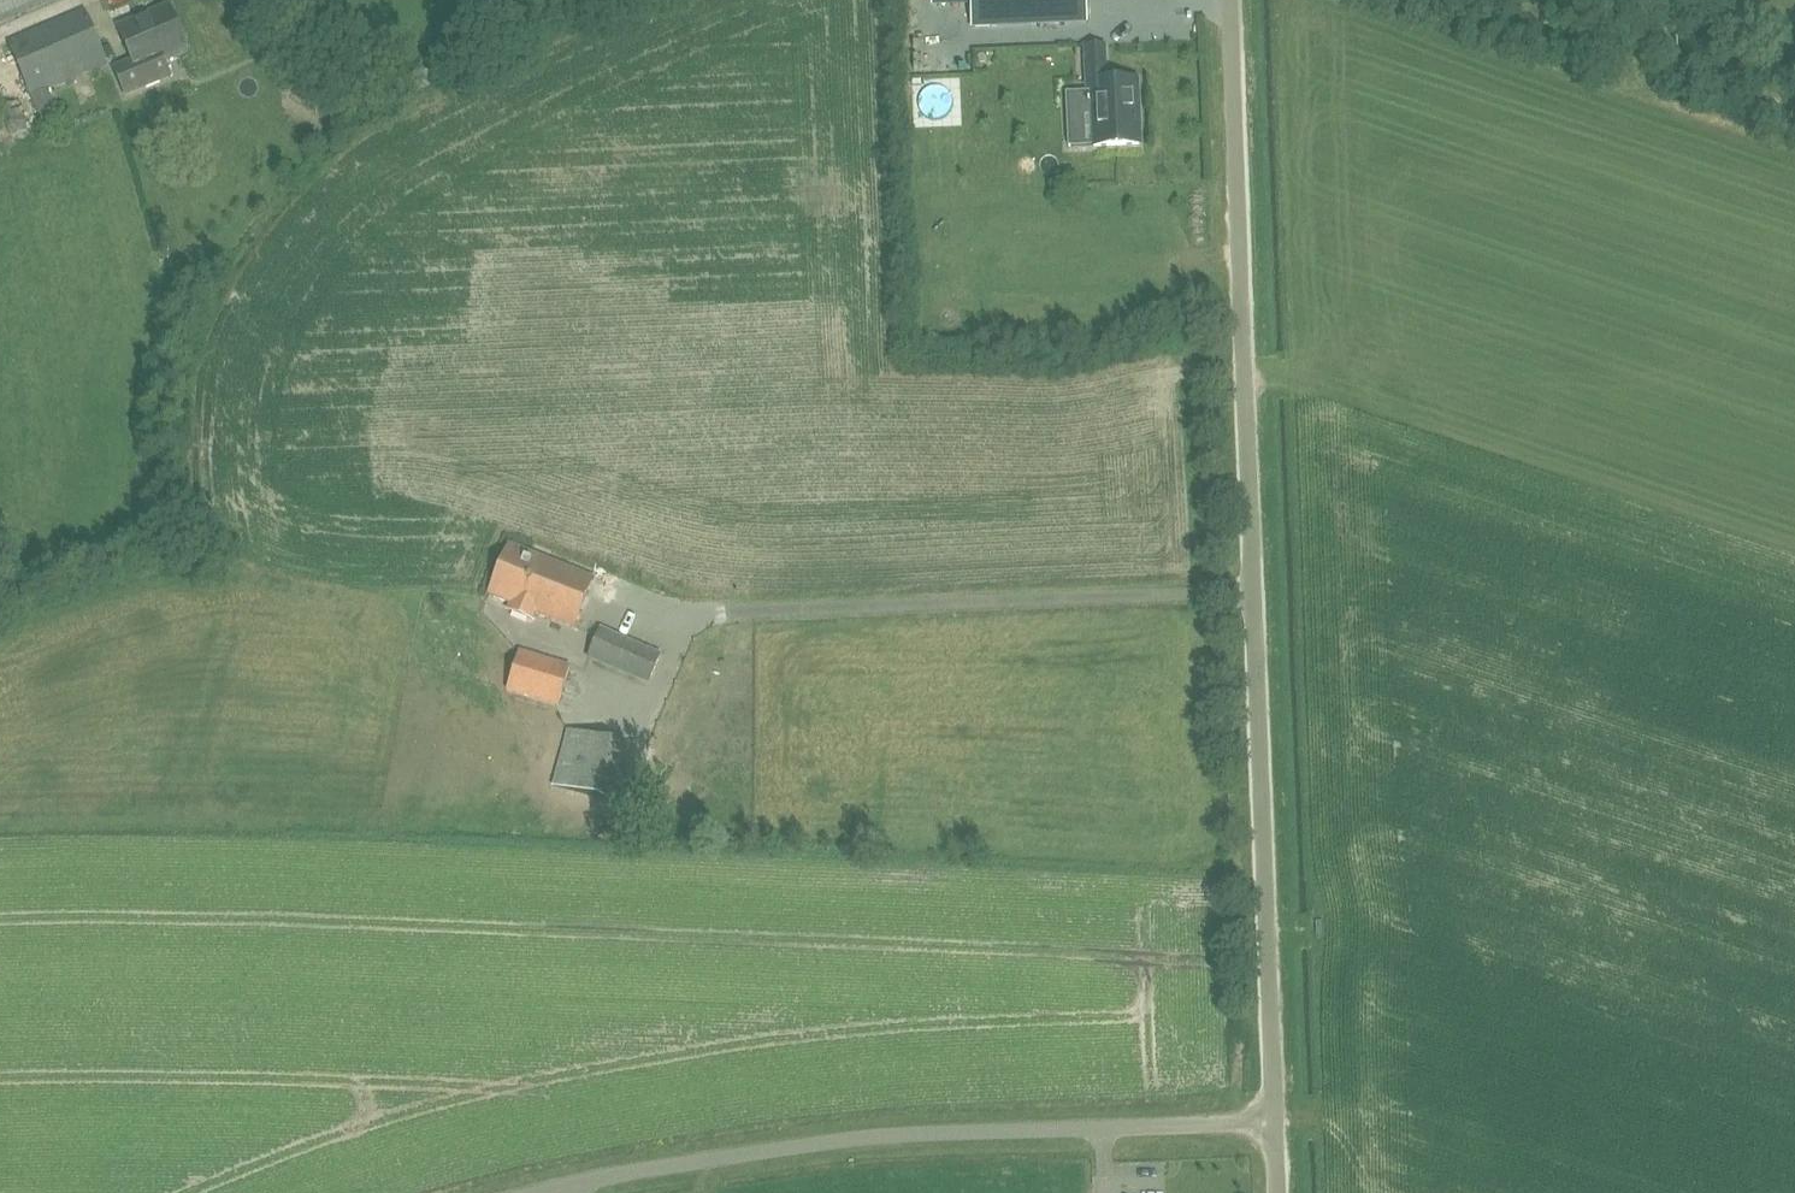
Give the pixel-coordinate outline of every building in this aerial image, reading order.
[(53,0),(0,0),(0,23),(53,0)] [(972,2),(973,26),(1069,22),(1083,22),(1084,22),(1084,20),(1083,0),(972,0),(972,2)] [(30,96),(108,63),(84,5),(5,39),(30,96)] [(188,51),(169,6),(118,28),(132,60),(113,68),(125,96),(172,76),(165,61),(188,51)] [(1085,46),(1089,147),(1139,145),(1136,80),(1106,81),(1104,45),(1085,46)] [(36,129),(60,121),(52,96),(40,100),(42,109),(31,113),(36,129)] [(28,130),(15,101),(0,108),(0,114),(10,138),(28,130)] [(573,628),(593,578),(509,544),(488,594),(511,604),(508,611),(532,620),(535,613),(573,628)] [(648,684),(661,652),(600,626),(586,657),(648,684)] [(558,707),(571,665),(518,649),(505,691),(558,707)] [(609,801),(624,744),(566,729),(551,786),(609,801)]
